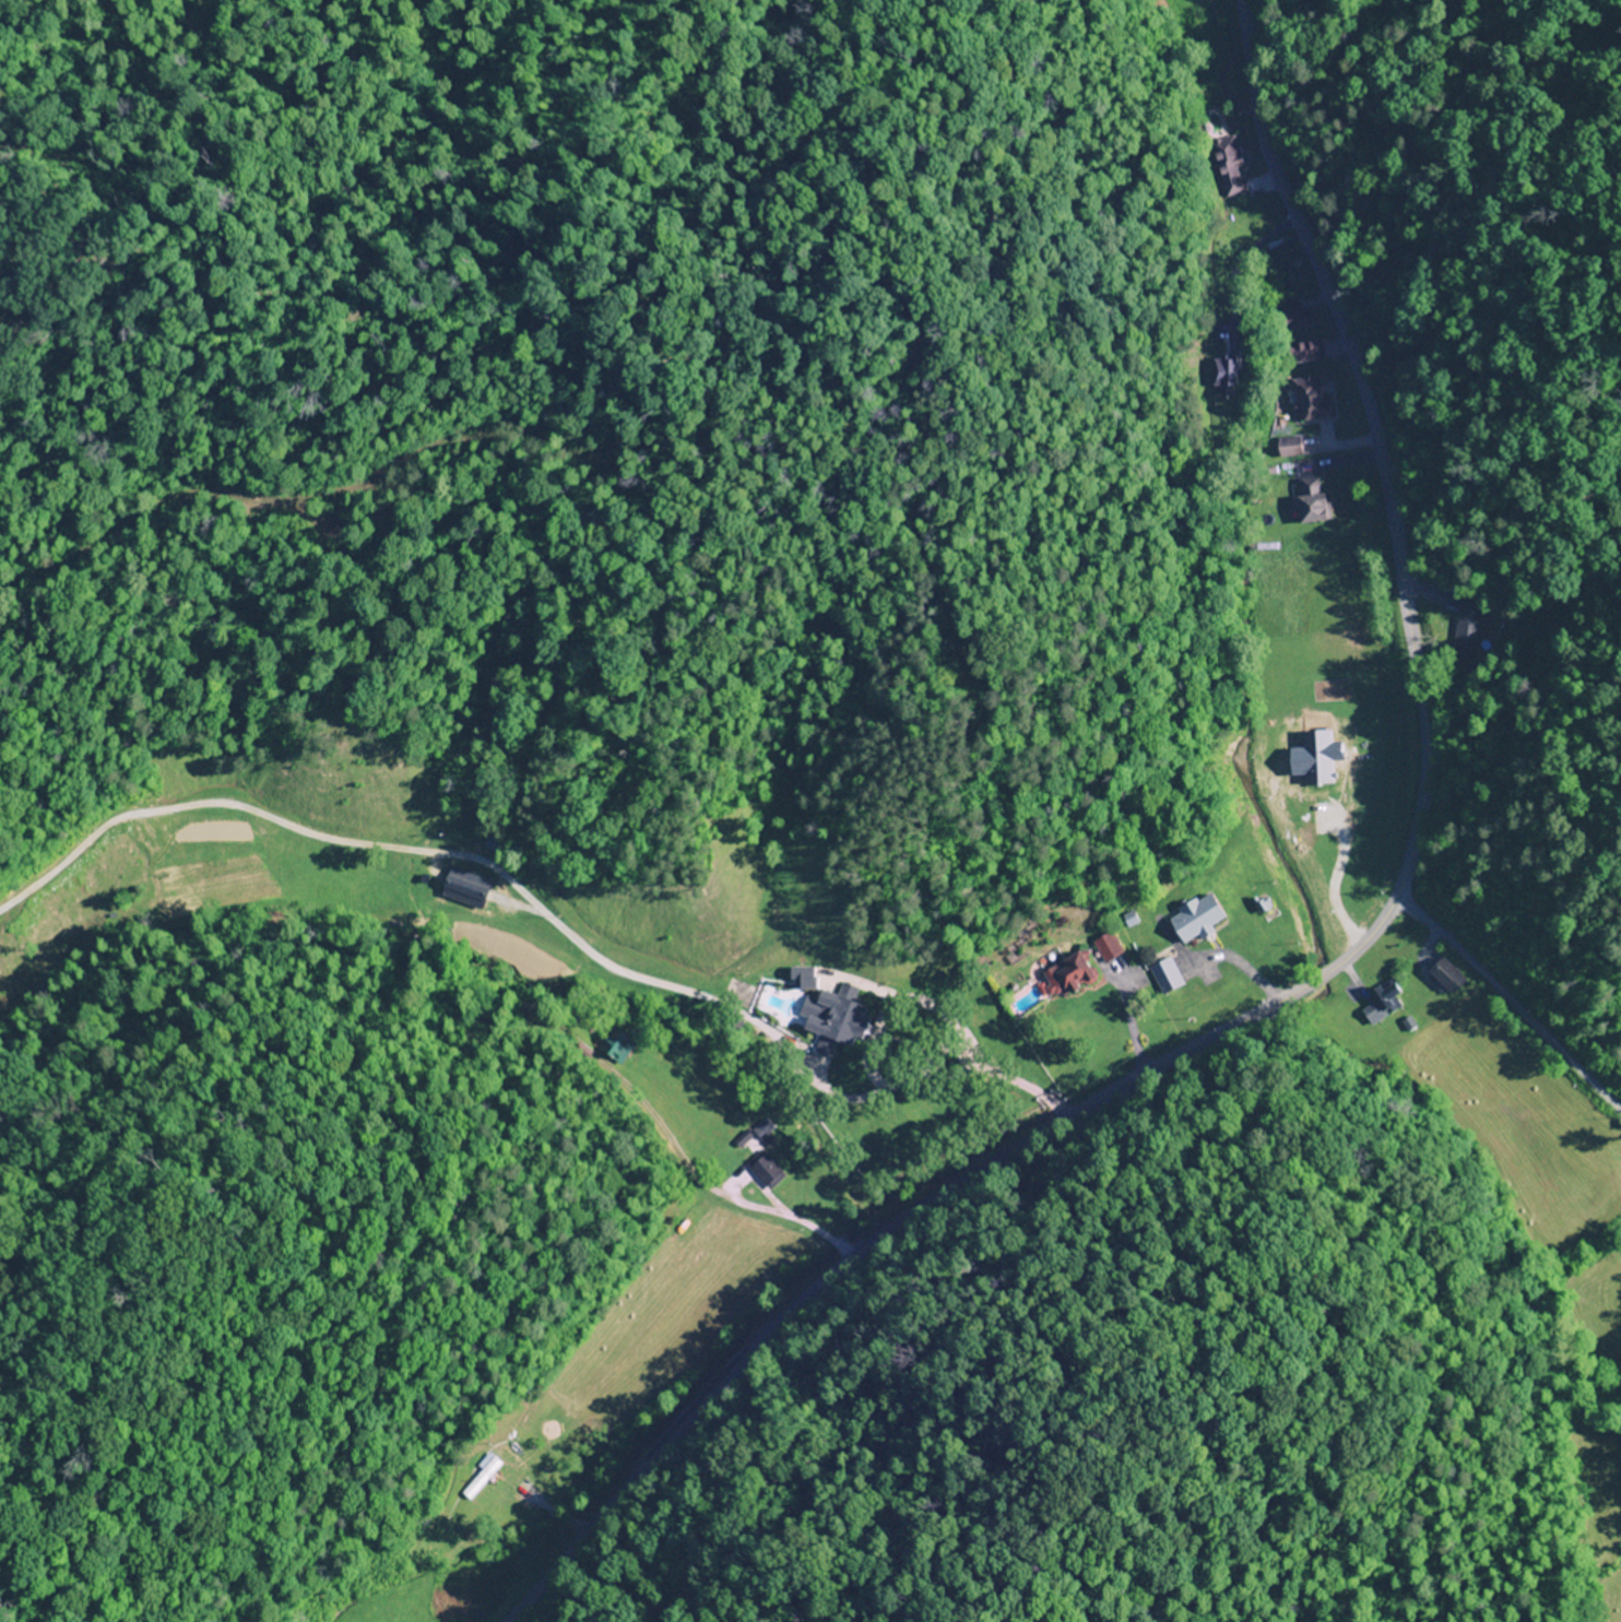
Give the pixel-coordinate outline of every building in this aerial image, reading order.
[(1283,352),(1294,369),(1316,355),(1305,338),(1283,352)] [(1286,380),(1293,423),(1327,418),(1320,375),(1286,380)] [(1298,496),(1292,497),(1296,525),(1325,521),(1319,477),(1296,480),(1298,496)] [(1476,661),(1486,608),(1459,602),(1449,656),(1476,661)] [(489,879),(469,868),(458,887),(478,898),(489,879)] [(1177,948),(1210,932),(1208,927),(1222,920),(1208,893),(1162,915),(1177,948)] [(1117,954),(1106,934),(1092,941),(1102,961),(1117,954)] [(1090,977),(1071,951),(1038,976),(1057,1002),(1090,977)] [(1146,967),(1157,997),(1181,988),(1169,958),(1146,967)] [(1458,986),(1429,966),(1421,978),(1450,998),(1458,986)] [(866,1009),(837,996),(835,996),(816,988),(819,981),(820,971),(787,968),(786,980),(795,981),(794,993),(802,993),(802,1001),(799,1008),(797,1029),(812,1036),(811,1052),(829,1060),(835,1046),(854,1047),(864,1025),(866,1009)] [(1387,1016),(1405,997),(1388,981),(1370,1000),(1387,1016)] [(766,1192),(783,1176),(762,1152),(745,1168),(766,1192)]
